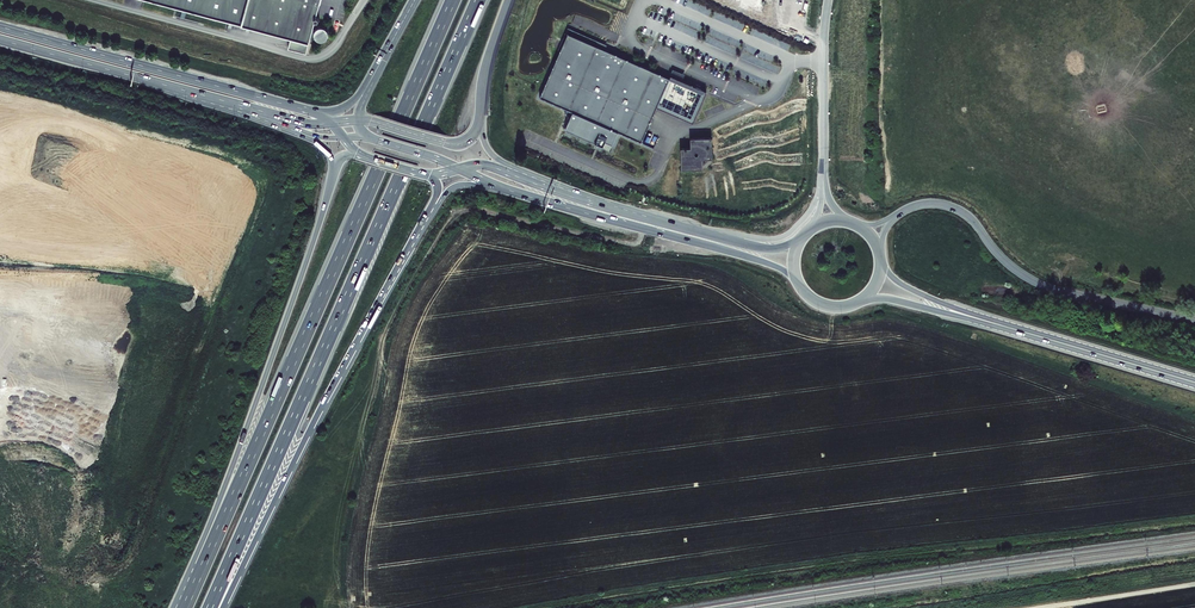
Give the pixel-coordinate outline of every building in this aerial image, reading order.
[(291,37),(289,47),(307,52),(320,0),(149,0),(291,37)] [(597,44),(596,46),(604,50),(607,45),(568,28),(558,50),(560,51),(569,31),(577,35),(589,41),(589,40),(597,44)] [(657,107),(669,79),(604,50),(596,46),(597,44),(589,40),(589,41),(588,43),(576,37),(577,35),(569,31),(560,51),(539,98),(573,112),(565,130),(573,134),(574,131),(611,147),(618,132),(641,143),(651,121),(652,119),(657,107)] [(672,69),(670,76),(682,81),(685,75),(672,69)] [(669,79),(657,107),(693,123),(706,92),(682,81),(670,76),(669,79)] [(573,134),(565,130),(564,133),(609,153),(611,147),(574,131),(573,134)] [(692,148),(692,169),(705,169),(705,165),(711,160),(715,159),(714,138),(691,138),(692,148)] [(683,170),(692,169),(692,148),(682,148),(683,170)]
